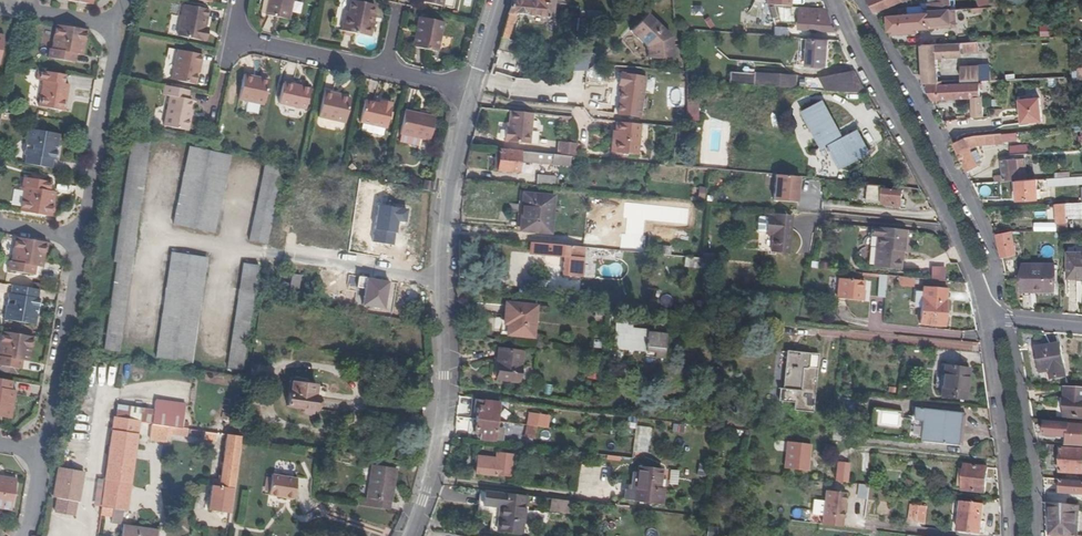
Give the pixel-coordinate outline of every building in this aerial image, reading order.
[(293,0),(272,0),(268,15),(288,20),(293,0)] [(374,20),(371,20),(373,15),(374,5),(352,0),(350,0),(348,12),(345,11),(341,31),(370,37),(374,20)] [(538,2),(519,0),(512,0),(497,50),(516,54),(518,42),(508,40),(516,13),(553,16),(555,0),(538,0),(538,2)] [(875,12),(904,1),(903,0),(869,0),(875,12)] [(951,9),(950,0),(936,0),(936,2),(928,3),(928,10),(950,9),(951,9)] [(177,36),(202,41),(206,27),(209,9),(184,4),(177,36)] [(1009,21),(1008,6),(980,8),(956,9),(951,9),(950,9),(951,25),(1009,21)] [(835,32),(826,8),(801,7),(799,29),(835,32)] [(951,25),(950,9),(928,10),(928,13),(919,13),(907,14),(898,15),(888,16),(889,31),(892,31),(918,29),(951,27),(951,25)] [(649,62),(673,59),(670,35),(664,30),(645,13),(630,30),(647,45),(649,62)] [(438,52),(444,22),(422,17),(419,31),(416,30),(413,47),(438,52)] [(678,20),(676,21),(682,28),(684,28),(685,26),(685,23),(683,21),(682,20),(680,20),(678,20)] [(85,42),(87,30),(55,24),(51,49),(48,48),(47,58),(75,63),(76,53),(78,41),(85,42)] [(828,68),(830,39),(809,38),(807,66),(828,68)] [(83,54),(85,42),(78,41),(76,53),(83,54)] [(978,42),(921,45),(923,75),(923,84),(938,83),(937,68),(937,59),(962,57),(962,53),(979,51),(978,42)] [(171,80),(195,85),(197,73),(198,68),(200,68),(203,55),(178,50),(171,80)] [(990,65),(979,66),(980,80),(980,81),(991,81),(991,76),(990,65)] [(961,67),(962,81),(980,80),(979,66),(961,67)] [(492,68),(484,93),(496,96),(497,96),(504,70),(492,68)] [(1081,81),(1081,69),(1078,69),(1078,71),(1072,72),(1073,81),(1081,81)] [(867,93),(855,70),(851,71),(862,92),(867,93)] [(42,82),(37,107),(61,112),(64,94),(68,94),(69,85),(64,84),(65,75),(37,71),(36,81),(42,82)] [(826,90),(862,92),(851,71),(820,77),(826,90)] [(753,86),(754,73),(729,72),(728,85),(753,86)] [(264,105),(269,84),(256,82),(257,77),(244,74),(239,100),(264,105)] [(620,116),(642,118),(646,77),(620,74),(619,87),(623,88),(620,116)] [(793,76),(754,74),(754,85),(793,88),(793,76)] [(310,89),(283,83),(278,103),(306,109),(310,89)] [(980,83),(942,85),(942,83),(938,83),(923,84),(932,100),(971,98),(972,118),(983,117),(982,97),(981,97),(980,83)] [(169,96),(163,126),(188,131),(192,110),(189,109),(191,100),(189,100),(191,91),(164,85),(162,95),(169,96)] [(332,92),(324,90),(318,117),(345,124),(351,98),(332,94),(332,92)] [(1022,122),(1042,120),(1040,98),(1020,99),(1022,122)] [(386,128),(392,104),(380,102),(379,104),(365,100),(359,122),(386,128)] [(823,102),(804,112),(824,149),(829,146),(841,168),(870,153),(858,131),(843,139),(823,102)] [(435,117),(405,110),(399,134),(430,141),(435,117)] [(530,144),(533,114),(510,111),(508,127),(508,131),(505,131),(504,141),(530,144)] [(770,131),(772,123),(764,120),(761,128),(770,131)] [(641,123),(616,121),(615,131),(614,140),(612,140),(611,153),(638,155),(641,123)] [(58,146),(60,134),(28,129),(25,143),(23,144),(22,149),(24,151),(23,155),(25,155),(24,164),(51,169),(53,160),(55,161),(57,149),(55,148),(56,146),(58,146)] [(1001,141),(1001,133),(974,136),(965,138),(953,143),(967,172),(979,166),(970,149),(978,145),(995,144),(995,141),(1001,141)] [(103,349),(119,352),(149,142),(131,139),(113,262),(116,262),(103,349)] [(574,156),(575,143),(559,142),(558,155),(559,155),(571,156),(574,156)] [(1012,155),(1029,154),(1028,145),(1012,146),(1012,155)] [(214,233),(231,156),(189,147),(172,224),(214,233)] [(558,155),(499,149),(497,171),(519,173),(519,161),(532,162),(532,159),(558,162),(559,155),(558,155)] [(571,156),(559,155),(558,162),(532,159),(532,162),(570,166),(571,156)] [(1024,158),(1017,159),(1019,180),(1027,180),(1024,158)] [(996,175),(996,182),(1017,181),(1019,180),(1017,159),(1002,160),(1003,175),(996,175)] [(899,176),(906,172),(900,160),(893,164),(899,176)] [(267,245),(283,167),(265,163),(248,240),(267,245)] [(922,189),(911,169),(906,172),(899,176),(905,187),(922,189)] [(556,176),(537,175),(536,184),(555,185),(556,176)] [(773,201),(797,203),(799,177),(776,175),(773,201)] [(1048,186),(1081,184),(1081,176),(1047,179),(1048,186)] [(19,213),(51,219),(53,206),(47,205),(49,193),(51,183),(23,178),(21,188),(23,188),(19,213)] [(1019,180),(1017,181),(1018,200),(1038,199),(1038,189),(1037,179),(1027,180),(1019,180)] [(424,180),(422,190),(431,192),(433,182),(424,180)] [(886,186),(869,184),(867,202),(897,205),(898,200),(902,201),(903,190),(886,188),(886,186)] [(47,205),(53,206),(56,194),(49,193),(47,205)] [(551,233),(554,196),(523,194),(522,205),(527,206),(525,231),(551,233)] [(1056,204),(1057,223),(1067,222),(1067,217),(1081,217),(1081,202),(1056,204)] [(793,216),(774,214),(774,216),(767,216),(767,218),(759,217),(757,219),(756,230),(758,232),(766,233),(766,234),(772,235),(770,252),(789,253),(793,216)] [(892,237),(893,229),(871,227),(870,236),(876,237),(873,268),(899,270),(901,252),(904,252),(905,238),(892,237)] [(905,238),(906,230),(893,229),(892,237),(905,238)] [(996,232),(1002,258),(1016,255),(1011,232),(996,232)] [(45,255),(47,243),(15,237),(10,262),(8,261),(6,271),(34,276),(36,266),(38,254),(45,255)] [(583,247),(531,242),(530,254),(565,257),(563,275),(581,276),(583,247)] [(192,363),(207,258),(171,252),(155,358),(192,363)] [(1068,253),(1068,278),(1081,278),(1081,253),(1068,253)] [(43,267),(45,255),(38,254),(36,266),(43,267)] [(703,258),(685,257),(684,267),(714,270),(715,260),(703,258)] [(243,370),(258,266),(243,263),(227,368),(243,370)] [(1053,291),(1053,265),(1025,265),(1025,289),(1037,289),(1037,291),(1053,291)] [(931,266),(930,279),(943,280),(944,267),(931,266)] [(297,295),(301,277),(292,275),(290,284),(283,282),(281,291),(297,295)] [(887,276),(879,275),(877,297),(885,298),(887,276)] [(913,278),(900,277),(899,286),(912,287),(913,278)] [(863,290),(863,281),(839,279),(837,299),(863,301),(864,290),(863,290)] [(3,320),(35,326),(37,314),(35,314),(36,311),(37,312),(39,300),(37,299),(39,291),(11,286),(10,294),(8,294),(7,298),(5,300),(4,304),(5,306),(3,320)] [(947,289),(923,287),(920,324),(944,326),(947,289)] [(537,306),(506,303),(504,324),(508,324),(507,335),(534,337),(537,306)] [(616,344),(618,314),(610,313),(608,326),(610,327),(609,343),(616,344)] [(683,332),(685,314),(671,313),(669,331),(683,332)] [(631,328),(632,315),(618,314),(616,344),(616,347),(646,350),(645,357),(664,359),(666,334),(665,334),(631,330),(631,328)] [(33,338),(1,332),(0,338),(0,367),(21,371),(23,361),(25,349),(31,350),(33,338)] [(957,350),(978,350),(978,341),(958,341),(957,350)] [(1050,371),(1051,379),(1067,376),(1060,343),(1037,348),(1041,373),(1050,371)] [(519,382),(523,351),(498,348),(496,362),(497,362),(495,379),(519,382)] [(29,362),(31,350),(25,349),(23,361),(29,362)] [(807,369),(808,355),(788,353),(784,387),(781,387),(779,400),(795,402),(794,409),(812,411),(816,370),(807,369)] [(969,368),(943,365),(940,397),(965,400),(969,368)] [(8,419),(13,391),(11,391),(13,382),(0,379),(0,418),(8,419)] [(263,381),(252,380),(250,397),(261,398),(263,381)] [(316,385),(290,382),(287,407),(302,409),(301,413),(303,415),(310,416),(312,414),(313,410),(316,411),(318,397),(315,396),(316,385)] [(1064,387),(1064,398),(1066,398),(1065,417),(1081,419),(1081,388),(1064,387)] [(496,422),(499,403),(475,400),(474,406),(477,407),(476,420),(496,422)] [(175,428),(182,429),(185,405),(155,401),(154,410),(152,424),(175,428)] [(151,424),(152,424),(154,410),(117,405),(115,419),(139,422),(151,424)] [(872,408),(871,424),(898,426),(899,410),(872,408)] [(914,408),(912,420),(921,422),(919,441),(957,445),(961,413),(914,408)] [(534,440),(539,415),(530,413),(525,438),(534,440)] [(126,511),(139,422),(115,419),(102,507),(123,510),(126,511)] [(476,420),(474,432),(480,433),(479,439),(501,441),(503,429),(496,428),(496,422),(476,420)] [(1045,422),(1045,435),(1066,437),(1065,446),(1081,447),(1081,425),(1045,422)] [(152,424),(151,424),(149,439),(166,442),(167,434),(187,437),(187,430),(182,429),(175,428),(152,424)] [(633,450),(650,451),(651,427),(634,426),(633,450)] [(850,429),(832,427),(830,440),(848,442),(850,429)] [(216,441),(217,434),(204,432),(203,439),(216,441)] [(226,435),(219,487),(211,486),(208,510),(222,512),(230,514),(241,437),(240,437),(226,435)] [(811,445),(787,442),(784,469),(808,471),(811,445)] [(1061,472),(1081,474),(1081,449),(1062,448),(1061,472)] [(496,459),(478,457),(476,473),(511,477),(514,454),(497,452),(496,459)] [(396,468),(372,465),(367,499),(358,498),(357,506),(390,511),(396,468)] [(846,483),(848,466),(837,465),(835,481),(846,483)] [(988,468),(965,465),(963,490),(985,493),(988,468)] [(84,472),(58,467),(53,498),(57,498),(77,502),(78,502),(84,472)] [(660,488),(662,471),(638,467),(637,473),(632,473),(630,491),(624,490),(623,499),(661,504),(663,489),(660,488)] [(669,469),(669,483),(677,484),(677,469),(669,469)] [(297,479),(272,475),(268,495),(294,499),(297,479)] [(16,481),(0,479),(0,507),(11,508),(16,481)] [(94,505),(99,505),(102,480),(97,479),(94,505)] [(1062,480),(1061,493),(1081,495),(1081,482),(1062,480)] [(858,497),(868,499),(870,485),(859,483),(858,497)] [(522,535),(526,496),(484,490),(483,505),(500,507),(497,532),(522,535)] [(846,493),(826,490),(824,501),(823,516),(821,525),(841,527),(846,493)] [(77,502),(57,498),(54,512),(74,516),(77,502)] [(572,501),(551,499),(549,512),(570,514),(572,501)] [(823,516),(824,501),(813,500),(812,514),(823,516)] [(958,532),(980,535),(984,504),(962,501),(958,532)] [(909,522),(917,523),(920,506),(901,503),(901,509),(910,510),(909,522)] [(1079,506),(1047,503),(1045,503),(1046,535),(1078,535),(1079,506)] [(924,524),(927,507),(920,506),(917,523),(924,524)] [(123,510),(102,507),(100,515),(112,517),(111,523),(121,524),(123,510)] [(122,525),(121,535),(157,535),(158,531),(122,525)]
